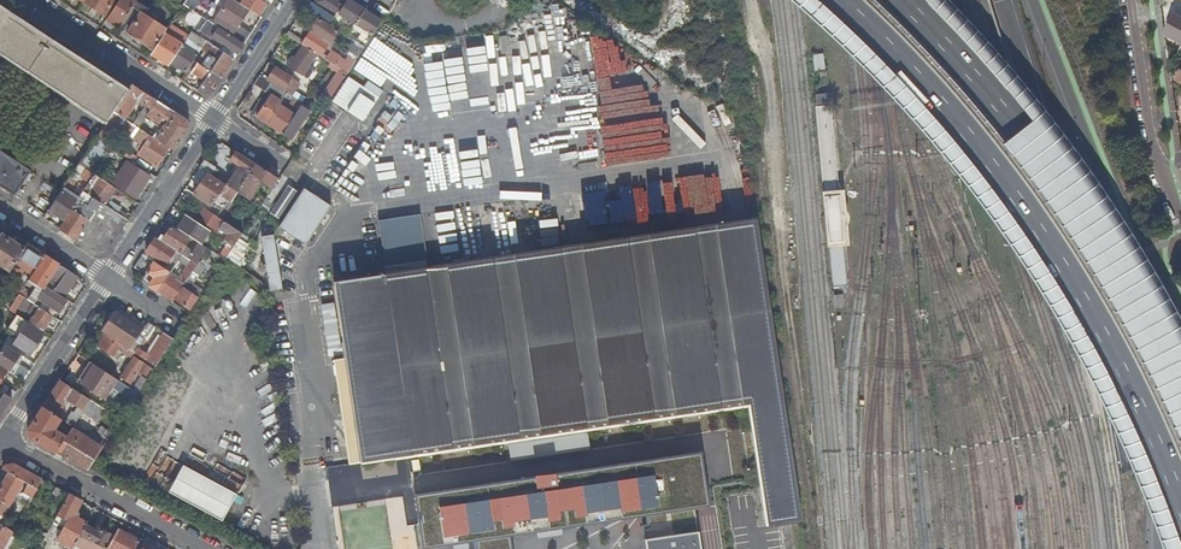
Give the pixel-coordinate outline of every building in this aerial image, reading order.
[(84,2),(104,15),(114,0),(85,0),(84,2)] [(118,28),(132,7),(136,2),(137,0),(136,0),(118,0),(106,19),(110,22),(118,28)] [(195,11),(200,0),(199,0),(186,0),(183,5),(195,11)] [(248,9),(236,1),(234,0),(227,0),(216,16),(236,29),(248,9)] [(258,0),(237,0),(236,1),(248,9),(258,16),(265,5),(258,0)] [(334,16),(336,13),(343,2),(340,0),(316,0),(313,4),(331,15),(334,16)] [(338,14),(354,24),(363,10),(347,0),(338,14)] [(147,9),(136,2),(132,7),(140,13),(127,34),(151,50),(165,28),(144,14),(147,9)] [(315,7),(311,13),(316,16),(319,18),(322,12),(315,7)] [(104,122),(104,123),(105,124),(113,111),(127,91),(72,55),(77,48),(29,17),(25,24),(0,8),(0,54),(104,122)] [(313,21),(316,16),(311,13),(303,8),(299,15),(309,21),(313,21)] [(363,30),(371,36),(381,22),(363,10),(354,24),(352,26),(360,31),(361,29),(363,30)] [(186,24),(192,28),(201,16),(194,12),(186,24)] [(354,24),(338,14),(336,13),(334,16),(331,20),(328,24),(338,30),(346,36),(352,26),(354,24)] [(1175,15),(1169,25),(1166,34),(1169,35),(1167,38),(1173,41),(1175,38),(1176,39),(1180,42),(1180,18),(1175,15)] [(211,38),(237,54),(244,44),(201,16),(192,28),(191,31),(196,35),(202,26),(214,33),(211,38)] [(334,36),(338,30),(328,24),(326,23),(319,18),(317,19),(310,31),(329,43),(332,45),(337,38),(334,36)] [(371,36),(363,30),(356,42),(364,47),(371,36)] [(186,38),(201,48),(206,41),(196,35),(191,31),(186,38)] [(320,56),(329,43),(310,31),(301,44),(303,45),(317,54),(320,56)] [(153,55),(168,65),(170,62),(181,45),(166,35),(153,55)] [(595,67),(609,66),(607,35),(592,36),(595,67)] [(352,43),(345,53),(348,55),(355,60),(364,47),(356,42),(347,36),(345,39),(352,43)] [(209,55),(214,46),(206,41),(201,48),(201,49),(209,55)] [(197,54),(181,45),(170,62),(186,72),(187,69),(193,60),(195,57),(197,54)] [(309,65),(317,54),(303,45),(295,58),(293,56),(287,65),(308,78),(314,69),(309,65)] [(214,46),(209,55),(212,56),(205,68),(221,78),(234,59),(214,46)] [(465,64),(485,61),(482,47),(445,52),(451,92),(468,89),(465,64)] [(823,53),(813,55),(815,70),(825,69),(823,53)] [(348,55),(340,69),(347,73),(355,60),(348,55)] [(202,83),(197,91),(204,95),(212,93),(221,78),(205,68),(196,62),(193,60),(187,69),(191,72),(189,75),(202,83)] [(338,71),(323,95),(329,100),(347,73),(340,69),(330,62),(328,65),(338,71)] [(282,91),(291,78),(291,77),(275,66),(266,80),(282,91)] [(254,120),(264,128),(267,124),(279,105),(287,94),(282,91),(266,80),(259,75),(255,81),(266,88),(264,91),(267,92),(253,114),(256,116),(254,120)] [(348,76),(331,102),(363,122),(383,90),(367,80),(363,86),(348,76)] [(299,83),(291,78),(282,91),(287,94),(291,96),(299,83)] [(136,100),(150,110),(157,100),(132,84),(127,91),(113,111),(124,118),(124,119),(136,100)] [(286,109),(279,105),(267,124),(282,133),(300,106),(302,103),(293,98),(286,109)] [(400,119),(407,108),(392,99),(385,110),(400,119)] [(162,133),(157,140),(174,151),(188,128),(187,120),(157,100),(150,110),(146,116),(162,126),(159,131),(162,133)] [(309,111),(300,106),(282,133),(291,139),(309,111)] [(625,106),(599,109),(602,133),(614,132),(613,124),(627,123),(625,106)] [(828,285),(843,284),(841,245),(848,244),(846,224),(848,220),(848,214),(845,208),(843,188),(835,189),(828,106),(813,107),(828,285)] [(120,123),(124,118),(113,111),(105,124),(96,138),(106,145),(120,123)] [(133,132),(136,127),(124,119),(124,118),(120,123),(133,132)] [(149,136),(150,135),(138,128),(136,127),(133,132),(130,137),(143,146),(138,154),(156,166),(167,148),(149,136)] [(633,134),(601,141),(604,151),(636,144),(633,134)] [(239,166),(226,185),(236,191),(254,164),(235,151),(229,160),(239,166)] [(13,194),(13,195),(14,196),(30,171),(29,170),(28,171),(0,152),(0,185),(13,194)] [(128,152),(125,156),(134,162),(137,157),(128,152)] [(225,172),(204,159),(199,167),(207,172),(220,181),(225,172)] [(140,170),(141,168),(135,163),(126,176),(124,175),(117,186),(136,198),(150,176),(140,170)] [(79,175),(89,182),(94,174),(79,164),(64,187),(67,188),(68,186),(71,187),(79,175)] [(258,178),(272,188),(278,179),(254,164),(236,191),(246,198),(258,178)] [(233,196),(236,191),(226,185),(220,181),(207,172),(193,194),(210,205),(221,188),(233,196)] [(93,185),(89,182),(82,192),(100,203),(104,205),(115,188),(98,177),(93,185)] [(716,179),(657,187),(663,221),(721,213),(716,179)] [(330,205),(303,187),(278,226),(306,244),(330,205)] [(77,200),(62,190),(48,211),(63,221),(73,207),(77,200)] [(79,197),(97,208),(100,203),(82,192),(79,197)] [(606,199),(609,222),(638,218),(635,195),(606,199)] [(100,203),(97,208),(90,218),(76,239),(95,252),(110,249),(128,221),(104,205),(100,203)] [(78,210),(73,207),(63,221),(58,228),(76,239),(90,218),(81,212),(83,210),(80,208),(78,210)] [(219,228),(224,221),(218,217),(205,208),(204,208),(195,221),(209,230),(215,234),(219,228)] [(185,215),(177,228),(200,243),(209,230),(195,221),(185,215)] [(405,456),(740,406),(758,528),(801,521),(757,221),(428,269),(419,215),(378,221),(387,276),(333,283),(337,305),(361,462),(405,456)] [(228,234),(224,240),(234,246),(242,233),(224,221),(219,228),(228,234)] [(170,227),(162,240),(181,252),(189,239),(170,227)] [(1,234),(0,235),(0,265),(9,271),(24,248),(1,234)] [(282,291),(273,236),(262,237),(270,292),(282,291)] [(169,258),(176,262),(182,254),(155,237),(145,252),(165,265),(169,258)] [(224,240),(216,253),(225,259),(234,246),(224,240)] [(33,266),(36,268),(45,255),(27,243),(24,248),(9,271),(18,277),(20,274),(21,274),(24,270),(26,271),(30,270),(33,266)] [(191,258),(198,263),(202,256),(207,248),(200,243),(191,258)] [(247,250),(237,243),(228,257),(238,264),(247,250)] [(210,261),(215,253),(207,248),(202,256),(210,261)] [(140,271),(148,258),(142,254),(134,267),(140,271)] [(29,279),(44,289),(45,286),(49,281),(54,274),(59,265),(45,255),(36,268),(29,279)] [(237,266),(238,264),(228,257),(227,259),(237,266)] [(141,281),(157,291),(158,291),(169,274),(170,272),(153,261),(141,281)] [(63,298),(77,276),(59,265),(54,274),(61,278),(56,286),(49,281),(45,286),(63,298)] [(61,278),(54,274),(49,281),(56,286),(61,278)] [(158,291),(173,301),(184,284),(169,274),(158,291)] [(55,317),(66,300),(63,298),(45,286),(44,289),(37,300),(34,304),(55,317)] [(183,287),(175,300),(190,309),(198,297),(183,287)] [(37,300),(22,290),(19,294),(34,304),(37,300)] [(34,316),(30,322),(42,331),(46,324),(53,329),(59,320),(55,317),(34,304),(19,294),(9,309),(15,313),(21,304),(29,309),(28,312),(34,316)] [(349,464),(361,462),(337,305),(323,307),(331,361),(333,361),(349,464)] [(105,319),(108,321),(111,317),(120,314),(140,327),(138,330),(141,332),(145,327),(120,310),(109,313),(105,319)] [(121,344),(130,350),(140,335),(141,332),(138,330),(140,327),(120,314),(111,317),(108,321),(101,332),(104,334),(105,334),(113,340),(121,344)] [(19,317),(12,327),(19,332),(12,343),(29,354),(43,333),(19,317)] [(146,339),(154,326),(148,322),(145,327),(141,332),(140,335),(146,339)] [(148,355),(146,353),(137,348),(134,353),(155,366),(173,339),(163,332),(159,338),(148,355)] [(112,342),(113,340),(105,334),(97,346),(112,356),(119,346),(112,342)] [(148,355),(159,338),(157,336),(146,353),(148,355)] [(21,354),(4,343),(0,350),(0,366),(3,368),(23,381),(30,370),(17,362),(21,354)] [(120,378),(129,383),(137,370),(146,376),(151,368),(134,357),(120,378)] [(93,364),(80,383),(105,400),(118,381),(93,364)] [(65,398),(83,410),(90,400),(60,380),(42,406),(55,415),(65,398)] [(0,390),(0,391),(3,393),(11,399),(15,393),(3,385),(0,390)] [(11,399),(3,393),(0,398),(0,416),(11,399)] [(55,428),(61,418),(55,415),(42,406),(27,429),(29,438),(55,452),(66,435),(55,428)] [(101,450),(70,429),(66,435),(55,452),(87,470),(101,450)] [(588,432),(533,441),(535,457),(591,449),(588,432)] [(323,440),(326,460),(341,458),(338,438),(323,440)] [(533,441),(509,444),(512,461),(535,457),(533,441)] [(675,454),(683,507),(696,505),(688,452),(675,454)] [(649,548),(703,548),(696,505),(683,507),(675,454),(443,488),(445,499),(417,503),(419,516),(421,516),(423,547),(456,542),(484,538),(483,531),(515,526),(516,533),(583,523),(582,516),(647,506),(648,514),(650,523),(645,524),(649,548)] [(37,488),(42,479),(13,463),(5,465),(3,469),(8,472),(0,486),(0,500),(5,503),(9,506),(23,481),(29,484),(27,486),(30,488),(32,485),(37,488)] [(182,465),(167,493),(222,522),(236,494),(182,465)] [(55,504),(62,490),(56,487),(49,500),(55,504)] [(443,488),(415,492),(417,503),(445,499),(443,488)] [(21,502),(28,505),(35,492),(32,490),(30,493),(27,491),(21,502)] [(56,539),(73,548),(74,546),(85,525),(87,523),(77,517),(79,513),(76,511),(82,501),(68,494),(54,521),(63,527),(56,539)] [(647,506),(582,516),(583,523),(648,514),(647,506)] [(13,532),(0,524),(0,548),(2,548),(13,532)] [(85,525),(74,546),(81,548),(107,548),(114,537),(95,527),(94,529),(85,525)] [(512,534),(516,533),(515,526),(483,531),(484,538),(456,542),(457,548),(514,548),(512,534)] [(127,534),(118,529),(114,537),(107,548),(135,548),(139,541),(127,534)] [(127,534),(139,541),(141,538),(128,531),(127,534)]
